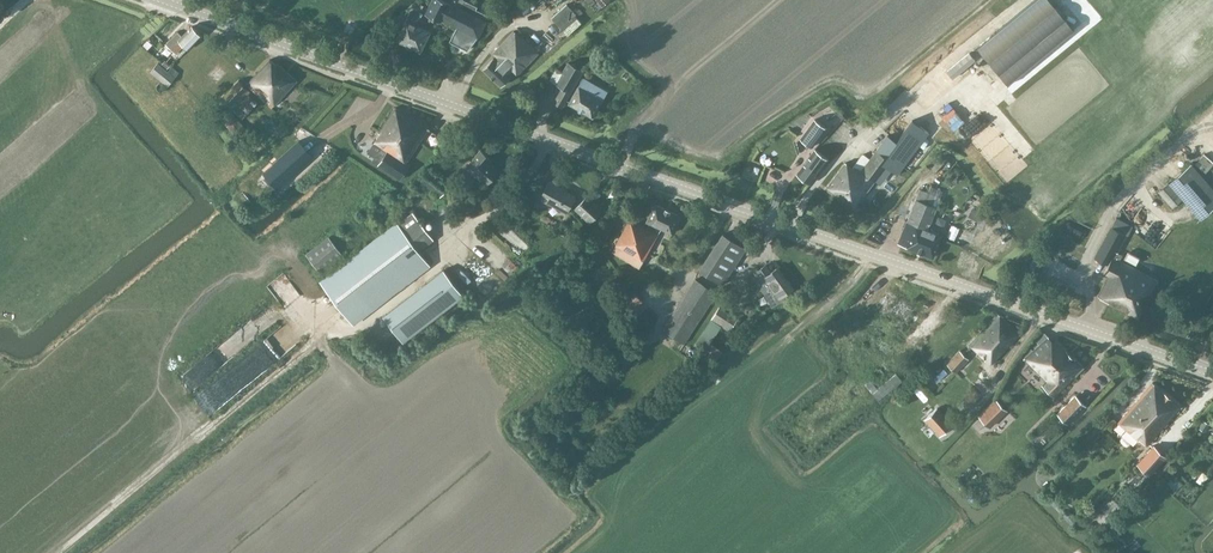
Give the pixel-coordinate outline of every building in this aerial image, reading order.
[(468,50),(478,36),(486,20),(488,15),(476,9),(477,6),(465,0),(432,0),(425,13),(441,20),(442,18),(457,26),(449,41),(450,41),(448,45),(465,54),(467,50),(468,50)] [(589,0),(576,0),(567,7),(584,25),(599,11),(589,0)] [(1050,0),(1034,0),(977,47),(1007,85),(1074,30),(1050,0)] [(420,51),(430,32),(417,26),(421,18),(423,13),(420,12),(418,16),(410,13),(396,39),(420,51)] [(188,50),(202,36),(191,26),(182,36),(177,32),(165,44),(176,54),(184,45),(188,50)] [(516,76),(539,52),(522,36),(521,37),(515,31),(492,53),(498,58),(495,61),(493,59),(483,69),(501,86),(513,73),(516,76)] [(272,108),(297,80),(278,62),(276,65),(269,59),(246,84),(272,108)] [(167,70),(170,65),(171,65),(165,60),(161,64),(158,62),(150,72),(168,86),(179,72),(172,66),(168,71),(167,70)] [(569,62),(556,83),(562,86),(554,101),(563,106),(583,70),(569,62)] [(555,69),(550,78),(555,81),(560,72),(555,69)] [(583,77),(568,103),(592,117),(607,91),(583,77)] [(238,80),(222,97),(220,98),(233,110),(232,111),(242,120),(258,103),(249,94),(251,92),(238,80)] [(407,162),(430,129),(395,106),(373,140),(375,141),(373,145),(366,141),(358,152),(401,180),(410,165),(407,162)] [(826,127),(815,119),(801,138),(812,147),(826,127)] [(887,134),(876,150),(869,159),(862,154),(853,166),(847,162),(826,188),(854,209),(886,166),(898,175),(929,133),(913,120),(897,142),(887,134)] [(299,140),(263,173),(278,189),(313,156),(299,140)] [(465,162),(474,150),(466,145),(457,156),(465,162)] [(800,174),(810,183),(830,160),(817,149),(804,164),(807,166),(800,174)] [(500,169),(486,158),(488,156),(480,150),(465,168),(487,186),(500,169)] [(1195,160),(1203,168),(1211,159),(1204,152),(1195,160)] [(1013,161),(1006,154),(996,164),(1003,171),(1013,161)] [(1188,161),(1170,177),(1202,213),(1212,204),(1212,189),(1188,161)] [(756,176),(759,165),(754,164),(751,175),(756,176)] [(567,212),(576,196),(562,188),(563,187),(550,180),(545,187),(537,183),(531,195),(539,199),(539,200),(549,205),(550,203),(567,212)] [(1159,192),(1173,208),(1183,200),(1169,183),(1159,192)] [(936,207),(942,192),(928,186),(926,192),(919,189),(898,243),(906,246),(906,247),(932,258),(941,234),(928,229),(936,207)] [(1125,203),(1138,208),(1142,198),(1129,193),(1125,203)] [(574,209),(584,219),(590,223),(603,210),(587,195),(574,209)] [(646,222),(650,224),(648,227),(635,221),(634,223),(628,220),(612,252),(640,268),(643,261),(644,261),(661,229),(672,234),(681,215),(654,203),(646,222)] [(977,219),(954,210),(946,233),(957,238),(953,251),(964,255),(977,219)] [(398,223),(321,282),(352,323),(429,264),(419,251),(434,239),(413,212),(398,224),(398,223)] [(1139,320),(1159,280),(1152,277),(1116,258),(1133,225),(1116,217),(1094,259),(1108,265),(1104,273),(1109,276),(1099,297),(1108,302),(1107,304),(1139,320)] [(723,286),(746,249),(722,233),(698,270),(723,286)] [(343,254),(329,237),(306,255),(320,272),(343,254)] [(772,308),(786,300),(783,295),(793,288),(787,279),(786,280),(777,267),(771,271),(765,265),(753,274),(758,281),(757,281),(772,308)] [(454,283),(442,269),(425,282),(383,315),(401,339),(461,292),(454,283)] [(684,344),(717,293),(695,279),(662,329),(684,344)] [(649,307),(633,290),(622,299),(639,317),(649,307)] [(738,319),(720,307),(712,319),(730,331),(738,319)] [(848,334),(856,317),(845,312),(837,329),(848,334)] [(992,364),(1020,334),(997,313),(967,344),(984,360),(986,358),(992,364)] [(1048,338),(1024,361),(1047,382),(1042,386),(1055,398),(1083,368),(1057,342),(1054,344),(1048,338)] [(957,372),(970,359),(960,350),(948,364),(957,372)] [(181,377),(192,386),(202,374),(191,365),(181,377)] [(879,399),(902,380),(897,373),(878,388),(871,379),(866,383),(879,399)] [(1140,437),(1148,443),(1182,405),(1151,381),(1118,422),(1139,439),(1140,437)] [(1059,415),(1069,425),(1086,408),(1075,397),(1059,415)] [(996,401),(980,417),(991,429),(1007,413),(996,401)] [(937,408),(925,419),(940,436),(952,425),(937,408)] [(1206,432),(1211,424),(1204,420),(1199,427),(1206,432)] [(1152,446),(1136,464),(1149,474),(1165,456),(1152,446)] [(1197,476),(1203,480),(1207,473),(1200,469),(1197,476)] [(1176,476),(1168,485),(1174,490),(1181,481),(1176,476)]
